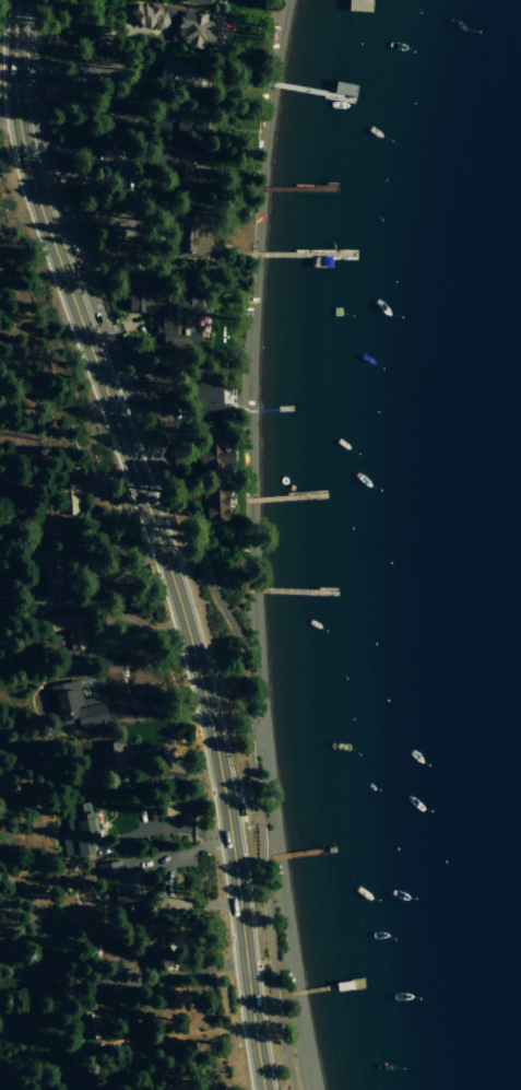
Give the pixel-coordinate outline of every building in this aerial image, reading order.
[(163,8),(153,2),(150,8),(136,1),(128,17),(152,29),(163,8)] [(172,42),(211,48),(212,41),(226,43),(228,32),(221,31),(223,16),(177,9),(172,42)] [(157,86),(191,91),(195,66),(160,61),(157,86)] [(154,129),(203,129),(203,108),(154,107),(154,129)] [(150,145),(149,165),(170,166),(169,187),(190,188),(192,147),(150,145)] [(207,256),(207,209),(167,210),(167,244),(176,244),(177,256),(207,256)] [(154,313),(153,347),(199,348),(200,294),(127,292),(126,312),(154,313)] [(221,382),(192,381),(191,416),(220,417),(221,382)] [(198,471),(230,470),(230,444),(190,445),(190,465),(197,465),(198,471)] [(78,514),(77,484),(58,485),(59,515),(78,514)] [(203,487),(203,521),(226,521),(227,487),(203,487)] [(55,732),(104,723),(99,696),(80,700),(79,690),(53,694),(57,713),(52,714),(55,732)] [(124,765),(121,743),(99,745),(102,768),(124,765)] [(93,854),(91,839),(98,839),(95,812),(90,813),(89,803),(65,807),(68,836),(62,837),(64,858),(93,854)] [(165,939),(140,943),(145,972),(170,967),(165,939)]
